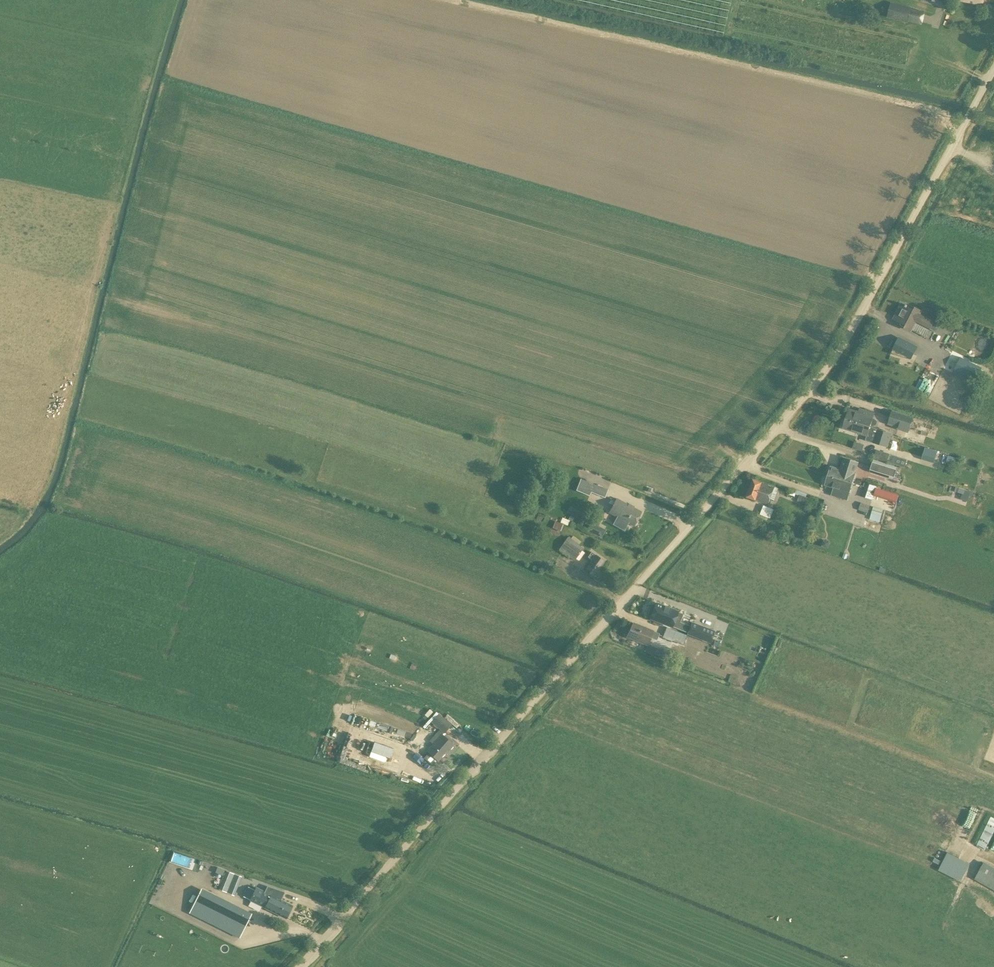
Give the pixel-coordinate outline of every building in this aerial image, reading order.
[(922,25),(925,12),(911,9),(912,7),(891,2),(887,17),(908,23),(908,22),(922,25)] [(926,336),(934,320),(934,319),(936,316),(921,308),(920,309),(915,307),(913,310),(901,304),(893,319),(906,325),(904,327),(912,331),(912,329),(926,336)] [(925,345),(913,338),(909,348),(920,354),(925,345)] [(954,370),(975,381),(981,368),(960,357),(954,370)] [(848,410),(846,419),(870,427),(870,425),(873,426),(876,425),(878,422),(875,418),(873,418),(874,415),(864,411),(863,415),(848,410)] [(909,433),(913,417),(892,410),(888,424),(899,427),(898,429),(909,433)] [(846,419),(843,428),(867,436),(876,439),(879,430),(870,427),(846,419)] [(890,435),(891,433),(884,431),(885,429),(880,427),(879,430),(876,439),(875,443),(887,447),(889,440),(896,442),(898,437),(890,435)] [(934,461),(937,452),(925,448),(922,457),(934,461)] [(886,462),(890,454),(876,450),(873,459),(886,462)] [(840,469),(831,466),(828,476),(851,484),(854,473),(853,473),(857,461),(843,458),(840,469)] [(884,472),(887,464),(873,460),(870,468),(869,472),(883,476),(884,472)] [(846,500),(851,484),(828,476),(825,485),(839,490),(837,497),(846,500)] [(604,497),(607,490),(593,484),(580,479),(576,490),(589,495),(590,492),(604,497)] [(768,504),(771,498),(775,499),(777,492),(773,491),(774,488),(753,480),(747,496),(755,500),(756,499),(768,504)] [(872,500),(876,486),(866,483),(861,497),(872,500)] [(818,502),(815,501),(815,500),(806,497),(807,493),(797,490),(795,493),(799,495),(797,501),(812,506),(816,508),(818,502)] [(619,519),(619,520),(622,522),(623,521),(633,526),(641,512),(616,498),(609,513),(619,519)] [(870,505),(861,503),(858,510),(868,513),(870,505)] [(768,504),(763,514),(772,518),(777,508),(768,504)] [(580,512),(569,506),(566,512),(577,518),(580,512)] [(874,506),(872,520),(883,521),(885,508),(874,506)] [(565,525),(555,521),(552,528),(562,531),(563,531),(572,535),(575,529),(565,525)] [(593,533),(597,525),(591,522),(587,530),(593,533)] [(583,548),(567,537),(558,550),(574,561),(583,548)] [(588,557),(592,559),(585,570),(593,575),(604,560),(595,554),(591,552),(588,557)] [(655,606),(652,605),(648,616),(650,617),(650,618),(671,627),(677,612),(656,604),(655,606)] [(653,631),(653,630),(633,622),(627,636),(626,637),(647,646),(650,638),(656,640),(658,633),(653,631)] [(691,624),(687,635),(709,644),(713,633),(691,624)] [(684,644),(687,635),(676,631),(672,640),(684,644)] [(740,684),(742,676),(732,674),(730,681),(740,684)] [(753,690),(756,682),(743,677),(740,685),(753,690)] [(429,740),(433,744),(427,751),(437,760),(447,749),(448,750),(453,744),(442,734),(443,733),(444,733),(451,725),(438,713),(430,722),(439,729),(429,740)] [(341,760),(349,763),(353,764),(357,752),(361,741),(349,737),(341,760)] [(404,744),(406,746),(408,748),(413,742),(410,740),(409,739),(404,744)] [(365,741),(361,751),(358,758),(363,759),(365,752),(368,753),(371,744),(365,741)] [(976,846),(984,850),(993,830),(993,819),(990,817),(976,846)] [(936,870),(960,881),(968,862),(944,852),(936,870)] [(230,882),(226,893),(234,896),(241,877),(233,873),(232,875),(229,874),(226,881),(230,882)] [(248,887),(243,897),(250,899),(249,900),(264,907),(286,918),(292,906),(280,900),(283,892),(267,887),(265,892),(256,887),(255,890),(248,887)] [(216,896),(204,920),(217,926),(239,937),(251,914),(229,903),(216,896)]
